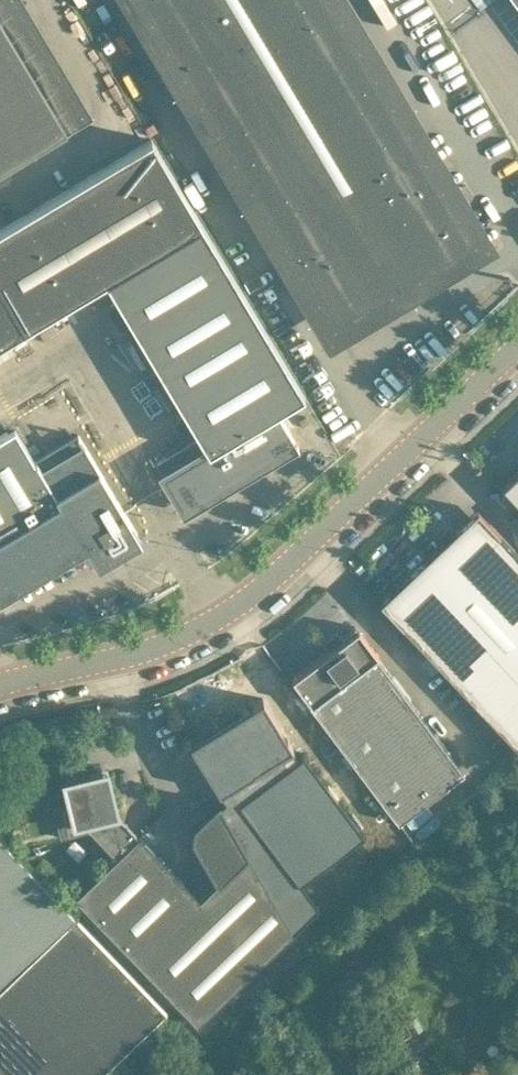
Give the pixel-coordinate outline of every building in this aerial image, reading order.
[(177,75),(178,75),(178,74),(187,69),(294,249),(294,250),(336,320),(471,239),(454,211),(460,207),(452,193),(446,197),(415,146),(414,147),(327,0),(132,0),(177,75)] [(67,132),(0,19),(0,172),(67,132)] [(305,394),(152,137),(0,228),(0,343),(107,280),(200,435),(157,461),(183,504),(293,439),(298,448),(299,447),(278,410),(305,394)] [(164,389),(155,394),(162,406),(171,401),(164,389)] [(138,532),(79,433),(35,459),(24,441),(20,444),(9,430),(10,430),(10,429),(0,435),(0,586),(82,537),(98,565),(142,539),(138,532)] [(503,485),(517,501),(517,470),(503,485)] [(517,746),(517,551),(491,522),(478,508),(456,529),(463,536),(398,598),(392,590),(380,601),(517,746)] [(305,693),(303,694),(399,821),(465,771),(377,654),(379,653),(372,644),(371,645),(356,625),(347,631),(341,635),(344,638),(292,676),(305,693)] [(70,801),(53,805),(61,838),(82,833),(109,861),(75,895),(197,1022),(293,930),(274,896),(270,890),(248,851),(219,801),(195,824),(194,836),(218,879),(200,896),(156,851),(139,833),(138,834),(116,811),(118,811),(108,772),(103,769),(64,778),(70,801)] [(0,987),(0,1073),(2,1074),(96,1074),(166,1009),(76,914),(0,987)]
